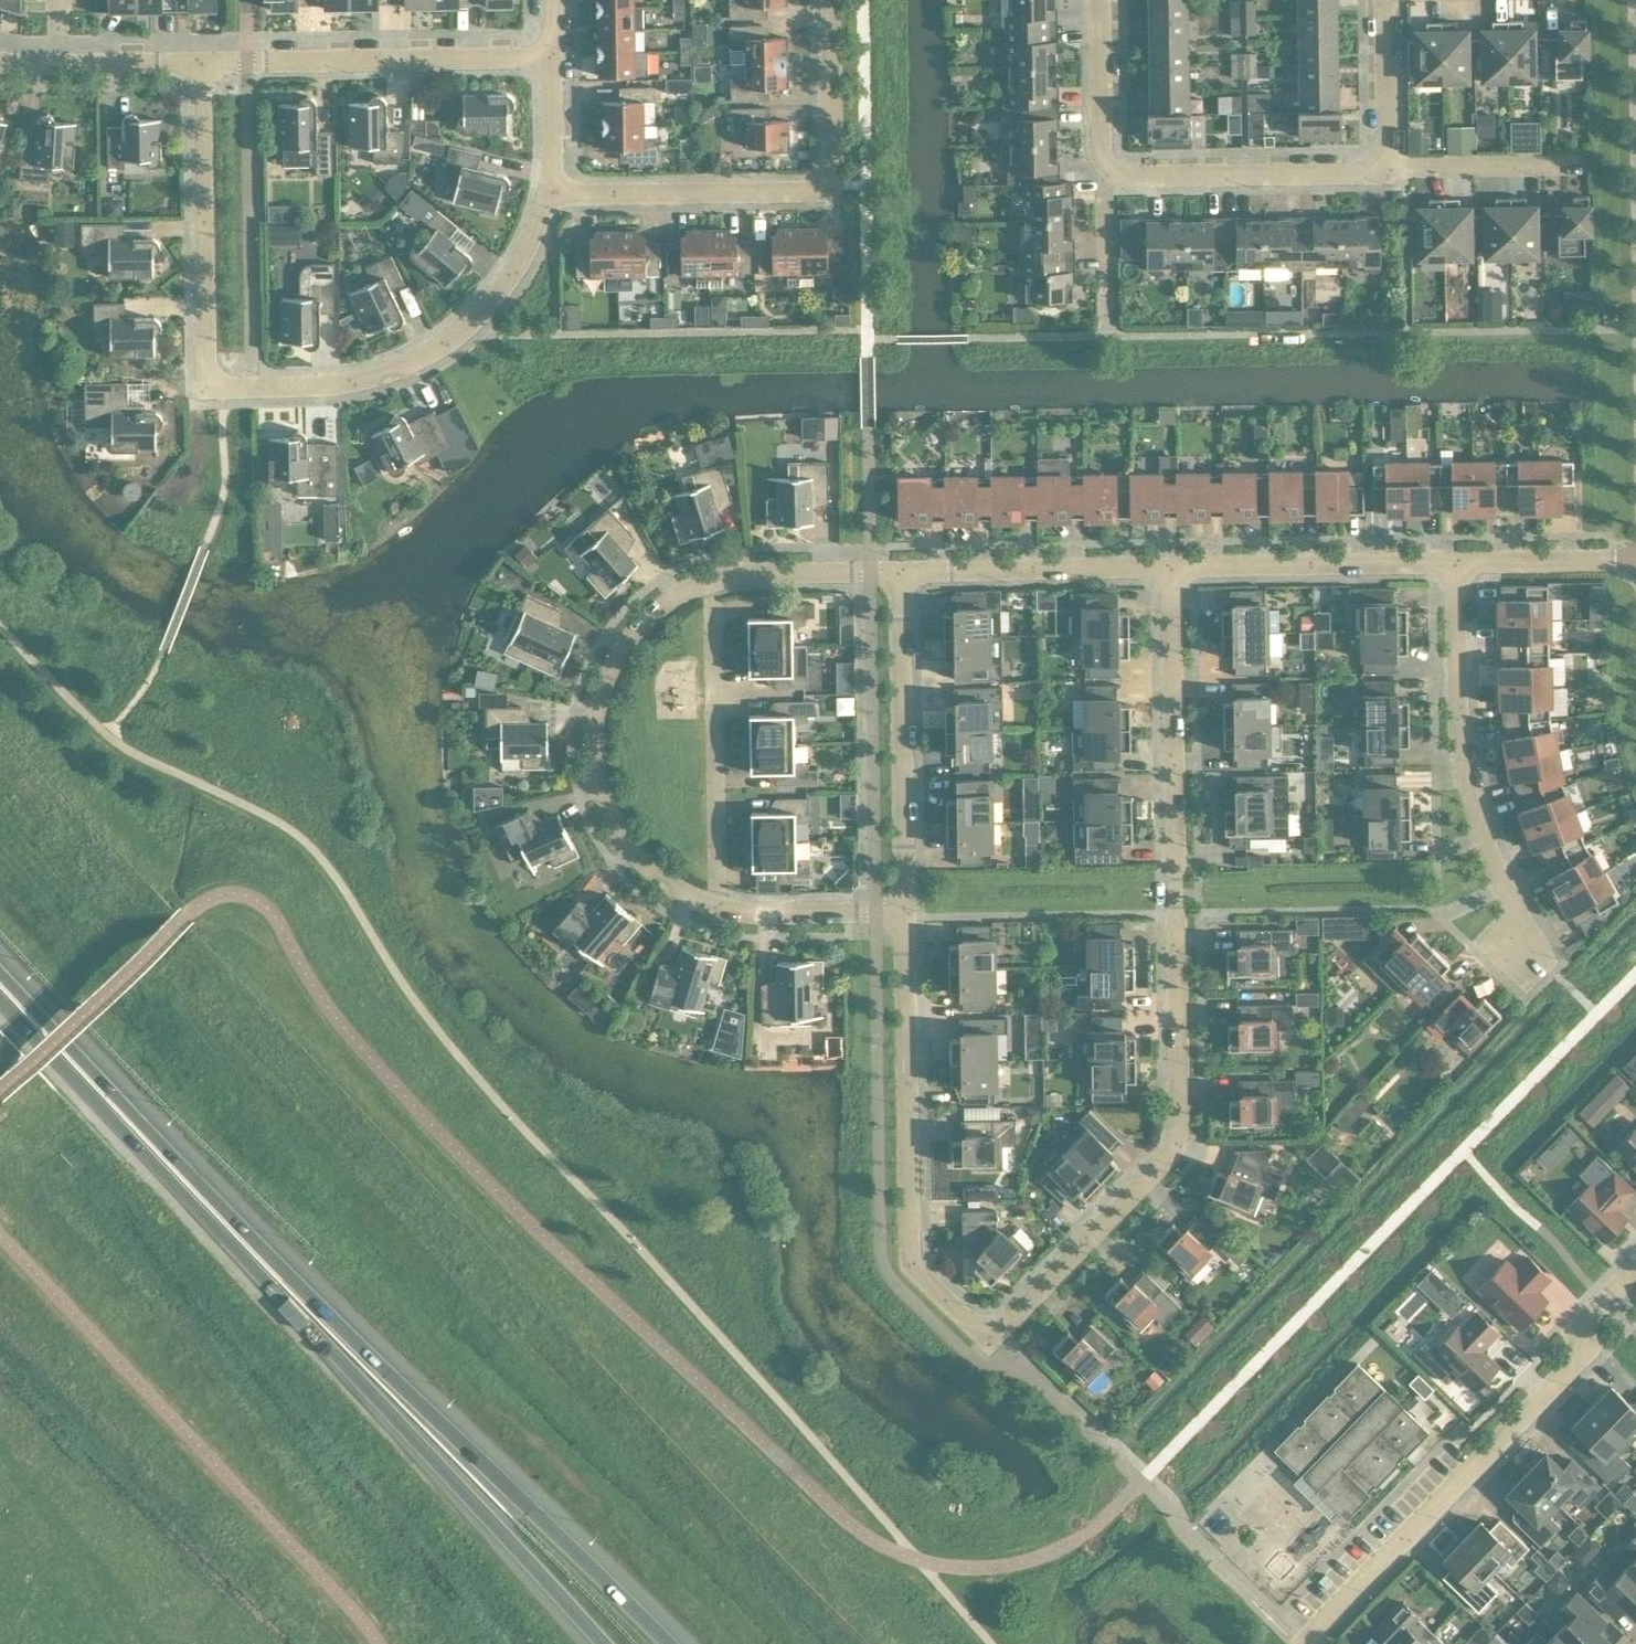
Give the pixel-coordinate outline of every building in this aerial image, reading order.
[(21,13),(21,0),(0,0),(0,7),(21,13)] [(96,12),(137,11),(136,0),(96,0),(97,10),(96,10),(96,12)] [(137,11),(177,10),(177,0),(136,0),(137,11)] [(217,0),(177,0),(177,10),(218,10),(218,8),(217,8),(217,0)] [(312,0),(266,0),(266,5),(271,5),(272,9),(299,9),(299,5),(312,4),(312,0)] [(352,0),(312,0),(312,4),(325,4),(325,8),(352,8),(352,0)] [(730,18),(760,17),(760,5),(788,4),(788,0),(730,0),(730,18)] [(1009,16),(1005,16),(1006,30),(1058,29),(1058,15),(1054,15),(1053,0),(1009,0),(1009,16)] [(1187,17),(1186,0),(1150,0),(1150,17),(1187,17)] [(1231,16),(1240,16),(1240,0),(1231,0),(1231,16)] [(1255,16),(1255,0),(1249,0),(1246,0),(1246,16),(1255,16)] [(1336,15),(1336,0),(1299,0),(1300,15),(1336,15)] [(685,5),(673,6),(673,20),(685,19),(685,5)] [(643,6),(634,6),(598,7),(599,29),(643,29),(643,6)] [(1336,38),(1336,15),(1300,15),(1300,39),(1336,38)] [(1240,34),(1240,16),(1231,16),(1231,34),(1240,34)] [(1255,16),(1246,16),(1247,34),(1256,34),(1255,16)] [(1187,17),(1150,17),(1151,41),(1187,41),(1187,17)] [(1560,38),(1541,38),(1541,72),(1555,72),(1555,77),(1582,77),(1582,55),(1587,55),(1587,19),(1570,20),(1571,29),(1560,29),(1560,38)] [(1541,72),(1541,38),(1534,38),(1534,29),(1523,30),(1523,20),(1508,21),(1508,80),(1542,80),(1541,72)] [(1457,21),(1441,22),(1442,81),(1468,81),(1468,73),(1475,73),(1475,39),(1468,39),(1467,30),(1457,31),(1457,21)] [(1482,39),(1475,39),(1475,73),(1483,73),(1483,81),(1508,80),(1508,21),(1492,21),(1493,30),(1482,30),(1482,39)] [(1442,81),(1441,22),(1426,22),(1426,31),(1416,31),(1416,40),(1408,40),(1408,74),(1416,74),(1416,82),(1442,81)] [(745,63),(785,62),(785,56),(789,56),(789,37),(761,38),(761,25),(730,25),(731,63),(745,63)] [(643,29),(599,29),(599,52),(635,51),(635,29),(643,29)] [(1058,29),(1006,30),(1006,44),(1010,44),(1010,66),(1010,68),(1055,68),(1054,43),(1058,43),(1058,29)] [(682,51),(692,51),(692,37),(682,37),(682,51)] [(1336,38),(1300,39),(1300,63),(1337,62),(1336,38)] [(1187,41),(1151,41),(1151,65),(1187,64),(1187,41)] [(635,52),(635,51),(599,52),(599,75),(648,75),(648,52),(635,52)] [(692,51),(682,51),(682,65),(692,65),(692,51)] [(1244,65),(1244,53),(1232,53),(1232,65),(1244,65)] [(1244,65),(1256,65),(1256,53),(1244,53),(1244,65)] [(785,62),(745,63),(746,77),(731,77),(731,100),(762,100),(762,87),(789,87),(789,68),(785,68),(785,62)] [(1337,62),(1300,63),(1301,86),(1337,86),(1337,62)] [(1188,88),(1187,64),(1151,65),(1151,89),(1188,88)] [(1244,65),(1232,65),(1232,77),(1244,77),(1244,65)] [(1256,65),(1244,65),(1244,77),(1256,77),(1256,65)] [(1010,68),(1010,66),(1001,66),(1001,71),(1010,70),(1011,93),(1003,93),(1003,107),(1059,106),(1059,92),(1055,92),(1055,68),(1010,68)] [(666,79),(666,92),(692,92),(692,79),(666,79)] [(604,125),(644,124),(644,101),(655,101),(655,86),(627,87),(628,101),(600,101),(600,119),(604,119),(604,125)] [(1337,86),(1301,86),(1301,110),(1299,110),(1299,112),(1337,111),(1337,86)] [(1188,112),(1188,88),(1151,89),(1152,114),(1190,113),(1190,112),(1188,112)] [(410,91),(411,111),(421,110),(420,90),(410,91)] [(1230,111),(1230,91),(1216,92),(1216,112),(1230,111)] [(456,125),(457,125),(459,129),(462,132),(466,133),(490,132),(490,131),(497,131),(497,136),(509,135),(508,111),(513,108),(515,103),(516,103),(516,102),(515,102),(513,98),(510,95),(506,94),(465,94),(465,93),(464,93),(464,115),(459,118),(457,123),(456,123),(456,125)] [(1248,110),(1257,110),(1257,93),(1248,93),(1248,110)] [(377,94),(377,96),(372,98),(370,102),(345,103),(345,114),(350,114),(350,147),(374,147),(374,163),(404,162),(404,131),(387,131),(387,104),(386,100),(383,97),(379,96),(379,94),(377,94)] [(333,174),(333,163),(332,132),(317,132),(317,105),(316,101),(313,98),(309,97),(309,95),(307,95),(307,97),(302,99),(300,103),(275,104),(275,115),(280,115),(280,148),(284,148),(284,166),(310,165),(310,159),(316,159),(316,174),(333,174)] [(1233,113),(1241,113),(1241,96),(1232,96),(1233,113)] [(1059,106),(1003,107),(1007,107),(1007,120),(1011,120),(1011,143),(1011,145),(1056,144),(1055,120),(1059,120),(1059,106)] [(732,131),(746,131),(746,146),(770,146),(770,148),(770,150),(790,150),(790,120),(762,120),(762,108),(731,108),(732,131)] [(130,111),(131,126),(107,126),(108,167),(125,166),(125,160),(144,159),(147,164),(152,166),(152,167),(154,167),(154,166),(158,165),(160,162),(162,157),(161,140),(160,140),(160,130),(164,130),(164,119),(140,119),(137,115),(132,113),(132,111),(130,111)] [(1337,111),(1299,112),(1299,136),(1342,136),(1342,121),(1338,121),(1337,111)] [(47,112),(47,114),(43,115),(40,118),(38,122),(37,149),(22,148),(20,179),(48,181),(49,165),(64,166),(64,167),(65,167),(65,166),(74,167),(76,141),(75,141),(75,134),(79,134),(80,123),(56,121),(53,116),(48,114),(48,113),(47,112)] [(1249,137),(1264,137),(1264,112),(1248,112),(1249,137)] [(1190,113),(1152,114),(1152,124),(1148,124),(1148,139),(1191,138),(1190,113)] [(1241,113),(1233,113),(1233,133),(1242,133),(1241,113)] [(426,119),(410,119),(410,132),(426,136),(426,119)] [(3,143),(1,143),(4,134),(8,135),(11,123),(0,121),(0,153),(3,143)] [(644,124),(604,125),(604,130),(600,130),(600,148),(628,147),(629,161),(659,161),(659,137),(644,137),(644,124)] [(1538,148),(1537,136),(1514,136),(1514,149),(1538,148)] [(1011,145),(1011,143),(1002,143),(1002,147),(1011,147),(1012,169),(1008,170),(1008,184),(1017,184),(1017,183),(1060,183),(1060,182),(1060,169),(1056,169),(1056,144),(1011,145)] [(511,185),(510,185),(509,181),(507,177),(504,175),(477,168),(481,154),(450,146),(443,174),(459,177),(453,201),(485,209),(484,213),(495,216),(501,192),(506,190),(509,186),(511,186),(511,185)] [(1074,182),(1060,182),(1060,183),(1017,183),(1017,184),(1018,197),(1025,197),(1026,219),(1026,222),(1070,221),(1070,196),(1074,196),(1074,182)] [(407,216),(409,213),(414,217),(426,202),(412,191),(398,209),(407,216)] [(1590,232),(1589,196),(1573,196),(1573,205),(1563,206),(1563,214),(1544,215),(1544,248),(1558,248),(1558,253),(1585,253),(1585,232),(1590,232)] [(1485,216),(1478,216),(1478,249),(1485,249),(1486,257),(1511,257),(1510,197),(1495,197),(1495,207),(1485,207),(1485,216)] [(1544,248),(1544,215),(1537,215),(1536,206),(1526,206),(1526,197),(1510,197),(1511,257),(1537,256),(1537,248),(1544,248)] [(1445,258),(1444,198),(1429,199),(1429,208),(1419,208),(1419,217),(1411,217),(1411,251),(1419,250),(1419,258),(1445,258)] [(1460,198),(1444,198),(1445,258),(1471,258),(1471,250),(1478,249),(1478,216),(1470,216),(1470,207),(1460,207),(1460,198)] [(959,214),(970,214),(971,201),(959,201),(959,214)] [(411,247),(412,248),(411,252),(411,256),(414,259),(433,275),(433,274),(438,278),(436,281),(445,289),(460,270),(465,270),(470,268),(471,269),(472,268),(471,267),(472,263),(472,258),(469,255),(448,238),(458,226),(438,210),(427,222),(436,229),(423,245),(418,244),(413,247),(412,246),(411,247)] [(1364,219),(1340,219),(1340,264),(1338,264),(1338,273),(1343,273),(1343,264),(1365,263),(1365,271),(1380,271),(1379,215),(1364,215),(1364,219)] [(1264,265),(1261,265),(1261,274),(1266,274),(1266,265),(1288,264),(1288,268),(1302,268),(1301,216),(1287,216),(1288,220),(1263,220),(1264,265)] [(1315,216),(1301,216),(1302,268),(1316,268),(1316,264),(1338,264),(1340,264),(1340,219),(1315,220),(1315,216)] [(1211,221),(1186,222),(1187,266),(1185,266),(1185,275),(1189,275),(1189,266),(1211,265),(1211,269),(1225,269),(1225,217),(1211,217),(1211,221)] [(1264,265),(1263,220),(1239,221),(1238,217),(1225,217),(1225,269),(1239,269),(1239,265),(1261,265),(1264,265)] [(1187,266),(1186,222),(1162,222),(1162,218),(1147,218),(1148,270),(1162,270),(1162,266),(1185,266),(1187,266)] [(1026,222),(1026,219),(1017,219),(1017,224),(1026,224),(1026,246),(1022,246),(1022,259),(1018,259),(1019,260),(1075,259),(1075,245),(1071,245),(1070,221),(1026,222)] [(303,247),(301,220),(270,222),(271,248),(303,247)] [(1132,221),(1123,221),(1123,231),(1123,262),(1139,262),(1138,251),(1134,247),(1134,231),(1132,231),(1132,221)] [(93,224),(82,224),(82,243),(89,252),(93,252),(110,252),(110,267),(108,267),(108,268),(110,268),(110,277),(136,276),(136,275),(143,275),(143,280),(154,279),(154,255),(160,247),(162,247),(162,246),(160,246),(152,238),(125,238),(124,223),(93,224)] [(801,285),(800,228),(779,228),(779,240),(758,241),(759,272),(773,272),(773,273),(788,272),(788,285),(801,285)] [(800,228),(801,285),(813,285),(813,272),(828,272),(828,271),(842,271),(841,239),(821,240),(821,228),(800,228)] [(710,286),(709,229),(688,230),(688,242),(667,242),(668,274),(682,273),(682,274),(697,274),(697,287),(710,286)] [(709,229),(710,286),(722,286),(722,273),(737,273),(751,272),(751,241),(730,241),(730,229),(709,229)] [(619,288),(618,231),(597,231),(597,243),(577,243),(577,275),(591,275),(606,275),(606,288),(619,288)] [(639,231),(618,231),(619,288),(631,288),(631,275),(646,275),(646,274),(660,274),(660,242),(639,243),(639,231)] [(400,327),(399,325),(402,322),(404,318),(403,314),(391,290),(405,283),(391,255),(366,267),(373,282),(351,292),(365,322),(361,324),(366,334),(388,324),(393,326),(398,326),(399,327),(400,327)] [(1075,273),(1075,259),(1019,260),(1019,274),(1027,274),(1027,299),(1071,298),(1071,273),(1075,273)] [(300,276),(300,297),(283,298),(283,330),(279,330),(279,342),(303,342),(306,346),(311,348),(311,350),(312,350),(312,348),(316,347),(319,344),(320,339),(320,312),(335,312),(335,263),(316,264),(309,265),(303,270),(300,276)] [(163,325),(162,325),(160,321),(157,318),(153,317),(126,318),(125,303),(94,303),(94,320),(110,319),(111,346),(110,346),(110,348),(111,348),(111,356),(137,356),(137,355),(144,355),(144,359),(156,359),(155,335),(160,332),(162,327),(163,327),(163,325)] [(562,307),(561,329),(579,329),(579,307),(562,307)] [(1242,325),(1241,311),(1228,311),(1228,325),(1242,325)] [(1266,324),(1280,324),(1279,311),(1266,311),(1266,324)] [(850,325),(850,315),(836,315),(836,325),(850,325)] [(756,326),(756,316),(742,316),(742,326),(756,326)] [(756,326),(770,326),(770,316),(756,316),(756,326)] [(665,328),(665,317),(651,318),(651,328),(665,328)] [(665,328),(679,327),(679,317),(665,317),(665,328)] [(164,419),(163,419),(162,415),(159,413),(154,412),(142,412),(142,404),(128,404),(128,382),(85,383),(85,426),(112,425),(112,433),(109,434),(107,437),(106,441),(104,441),(104,442),(106,442),(107,446),(110,449),(114,450),(139,450),(139,449),(157,449),(157,429),(161,426),(163,421),(165,421),(164,419)] [(82,419),(81,392),(69,393),(70,420),(82,419)] [(374,447),(378,445),(382,453),(381,454),(389,469),(392,472),(396,474),(400,473),(401,474),(402,474),(401,472),(405,468),(405,463),(415,458),(418,464),(453,446),(435,410),(401,427),(395,414),(393,415),(394,416),(391,420),(390,425),(369,436),(374,447)] [(812,416),(812,439),(838,438),(837,416),(812,416)] [(696,451),(715,447),(710,428),(692,433),(696,451)] [(266,449),(270,449),(270,458),(269,458),(270,476),(271,480),(274,483),(278,484),(278,486),(279,486),(279,484),(284,482),(287,477),(298,477),(298,495),(339,494),(338,443),(299,444),(299,429),(298,429),(298,430),(293,432),(290,437),(266,437),(266,449)] [(471,432),(456,440),(467,462),(468,461),(478,447),(471,432)] [(1084,476),(1069,476),(1069,457),(1037,457),(1038,477),(1038,518),(1085,517),(1084,476)] [(1539,461),(1506,462),(1507,510),(1519,510),(1519,511),(1540,510),(1539,461)] [(1539,461),(1540,510),(1561,510),(1561,509),(1574,509),(1573,461),(1539,461)] [(778,478),(778,498),(768,498),(769,525),(813,524),(812,498),(829,498),(828,462),(787,462),(788,477),(778,478)] [(1473,462),(1440,463),(1441,511),(1453,511),(1453,512),(1474,511),(1473,462)] [(1507,510),(1506,462),(1473,462),(1474,511),(1494,511),(1494,510),(1507,510)] [(1408,512),(1407,463),(1373,464),(1374,512),(1387,512),(1387,513),(1408,512)] [(1440,463),(1407,463),(1408,512),(1428,512),(1428,511),(1441,511),(1440,463)] [(677,493),(683,512),(673,515),(681,541),(723,528),(716,503),(732,498),(721,464),(682,476),(686,490),(677,493)] [(1364,471),(1316,472),(1316,513),(1364,513),(1364,471)] [(1316,513),(1316,472),(1269,473),(1270,514),(1316,513)] [(1269,473),(1223,474),(1224,515),(1270,514),(1269,473)] [(1177,516),(1177,474),(1130,475),(1131,517),(1177,516)] [(1224,515),(1223,474),(1177,474),(1177,516),(1224,515)] [(1130,475),(1084,476),(1085,517),(1131,517),(1130,475)] [(991,477),(945,478),(945,520),(992,519),(991,477)] [(1038,477),(991,477),(992,519),(1038,518),(1038,477)] [(945,520),(945,478),(898,479),(899,520),(945,520)] [(135,481),(133,481),(129,481),(126,483),(124,486),(123,488),(123,490),(124,493),(125,495),(126,497),(128,499),(131,499),(133,500),(136,499),(139,497),(141,495),(142,493),(142,491),(142,489),(141,486),(140,484),(138,482),(135,481)] [(280,537),(279,503),(259,503),(260,537),(280,537)] [(325,539),(339,539),(338,503),(324,503),(325,539)] [(609,507),(579,535),(564,548),(574,559),(582,552),(595,567),(587,574),(605,594),(638,565),(621,546),(634,534),(609,507)] [(516,544),(521,555),(537,549),(532,537),(516,544)] [(1348,619),(1346,583),(1313,585),(1314,606),(1327,605),(1328,620),(1348,619)] [(1500,620),(1549,619),(1548,585),(1500,586),(1501,599),(1500,599),(1500,620)] [(1397,587),(1362,588),(1348,588),(1349,602),(1362,602),(1363,630),(1407,629),(1407,607),(1394,607),(1393,589),(1397,589),(1397,587)] [(944,636),(988,636),(988,610),(1000,610),(1000,589),(985,590),(986,594),(952,594),(952,596),(956,596),(957,614),(943,614),(944,636)] [(1222,632),(1266,631),(1266,603),(1265,603),(1265,589),(1231,590),(1231,591),(1235,591),(1235,609),(1221,610),(1222,632)] [(1119,592),(1085,592),(1071,592),(1071,634),(1085,634),(1129,634),(1129,611),(1115,611),(1115,593),(1119,593),(1119,592)] [(526,593),(510,631),(506,640),(509,641),(505,650),(558,674),(576,634),(553,623),(559,608),(526,593)] [(742,647),(793,646),(793,627),(806,624),(806,617),(815,617),(815,603),(775,604),(775,617),(748,618),(748,627),(743,636),(742,647)] [(1549,619),(1500,620),(1500,641),(1501,641),(1501,653),(1549,652),(1549,619)] [(1316,628),(1316,647),(1327,647),(1327,662),(1353,662),(1353,628),(1316,628)] [(1407,629),(1363,630),(1363,659),(1364,659),(1364,672),(1398,672),(1398,670),(1395,670),(1394,652),(1408,652),(1407,629)] [(1266,631),(1222,632),(1222,655),(1236,655),(1236,673),(1232,673),(1232,674),(1266,674),(1266,660),(1267,660),(1266,631)] [(1129,634),(1085,634),(1085,663),(1086,663),(1086,676),(1120,676),(1120,674),(1116,674),(1116,656),(1129,656),(1129,634)] [(988,663),(988,636),(944,636),(944,659),(957,659),(958,677),(954,677),(954,679),(1001,678),(1002,663),(988,663)] [(804,644),(804,659),(817,659),(818,644),(804,644)] [(793,646),(742,647),(743,654),(745,660),(749,666),(749,675),(776,675),(776,688),(807,687),(807,667),(793,664),(793,646)] [(1549,652),(1501,653),(1501,665),(1501,686),(1550,685),(1549,652)] [(478,669),(474,684),(495,689),(498,673),(478,669)] [(1364,723),(1409,722),(1408,699),(1395,700),(1395,681),(1399,681),(1399,680),(1364,681),(1364,694),(1364,723)] [(1223,725),(1268,724),(1267,696),(1266,682),(1232,683),(1232,684),(1236,684),(1236,702),(1223,702),(1223,725)] [(1086,727),(1131,726),(1130,704),(1117,704),(1117,686),(1121,686),(1121,684),(1086,685),(1086,698),(1086,727)] [(1550,718),(1550,685),(1501,686),(1501,707),(1502,707),(1502,723),(1550,718)] [(833,708),(851,708),(852,686),(833,686),(833,708)] [(945,729),(989,729),(989,701),(1002,701),(1002,686),(954,687),(954,688),(958,688),(958,706),(945,707),(945,729)] [(794,743),(794,724),(808,722),(808,716),(817,716),(816,700),(776,701),(777,714),(750,715),(750,724),(746,730),(744,737),(743,744),(794,743)] [(501,756),(521,756),(521,767),(548,766),(548,722),(522,722),(522,706),(486,706),(486,747),(501,747),(501,756)] [(1556,750),(1550,718),(1502,723),(1505,738),(1504,739),(1508,759),(1556,750)] [(1409,722),(1364,723),(1365,751),(1366,765),(1400,764),(1400,763),(1396,763),(1396,745),(1409,745),(1409,722)] [(1268,724),(1223,725),(1224,748),(1237,747),(1237,765),(1233,765),(1233,767),(1268,766),(1268,753),(1268,724)] [(1131,726),(1086,727),(1073,728),(1074,769),(1122,769),(1122,767),(1118,767),(1118,749),(1131,749),(1131,726)] [(989,729),(945,729),(945,752),(959,752),(959,770),(955,770),(955,771),(990,771),(989,757),(990,757),(989,729)] [(794,743),(743,744),(744,751),(747,757),(750,763),(751,772),(778,772),(778,785),(818,784),(817,769),(809,769),(808,763),(795,761),(794,743)] [(1562,782),(1556,750),(1508,759),(1512,779),(1513,779),(1516,795),(1562,782)] [(1366,815),(1410,815),(1410,792),(1396,792),(1396,774),(1400,774),(1400,773),(1366,773),(1366,787),(1365,787),(1366,815)] [(1237,775),(1238,789),(1234,789),(1234,790),(1238,790),(1238,809),(1225,809),(1225,833),(1229,833),(1230,847),(1250,847),(1250,838),(1289,837),(1288,775),(1237,775)] [(1122,777),(1087,778),(1074,778),(1074,820),(1132,819),(1132,796),(1118,797),(1118,779),(1122,778),(1122,777)] [(947,822),(991,821),(990,793),(990,779),(955,780),(955,781),(959,781),(960,799),(946,799),(947,822)] [(1573,813),(1562,782),(1516,795),(1521,810),(1520,810),(1528,829),(1573,813)] [(475,809),(504,803),(503,785),(474,786),(475,809)] [(745,841),(796,840),(796,821),(809,818),(809,798),(778,798),(778,811),(751,812),(751,821),(748,827),(745,834),(745,841)] [(530,865),(549,856),(553,866),(577,854),(558,815),(535,825),(528,810),(495,826),(513,863),(526,856),(530,865)] [(1573,813),(1528,829),(1535,849),(1536,848),(1541,864),(1585,843),(1573,813)] [(1410,837),(1410,815),(1366,815),(1366,844),(1367,844),(1367,858),(1401,857),(1401,856),(1397,856),(1397,838),(1410,837)] [(1132,819),(1074,820),(1075,862),(1123,861),(1123,860),(1119,860),(1119,842),(1132,842),(1132,819)] [(991,850),(991,821),(947,822),(947,845),(960,844),(961,862),(957,863),(957,864),(991,863),(991,850)] [(796,840),(745,841),(746,848),(748,854),(752,860),(752,869),(779,869),(779,882),(810,882),(810,861),(796,859),(796,840)] [(1601,871),(1585,843),(1541,864),(1549,877),(1548,878),(1559,896),(1601,871)] [(1618,901),(1601,871),(1559,896),(1569,913),(1570,913),(1577,925),(1618,901)] [(592,963),(615,936),(622,943),(640,923),(607,894),(590,913),(577,902),(553,930),(592,963)] [(1324,916),(1324,934),(1346,933),(1346,916),(1324,916)] [(1090,966),(1134,965),(1134,942),(1121,942),(1120,924),(1124,924),(1124,923),(1090,923),(1090,937),(1090,966)] [(949,968),(993,967),(993,938),(992,938),(992,925),(958,925),(958,927),(962,927),(962,945),(949,945),(949,968)] [(1396,926),(1372,950),(1363,960),(1393,989),(1402,980),(1433,948),(1417,932),(1408,942),(1395,929),(1397,927),(1396,926)] [(1291,928),(1270,929),(1236,929),(1236,931),(1240,931),(1240,950),(1227,950),(1227,973),(1251,973),(1251,978),(1278,978),(1278,954),(1291,954),(1291,928)] [(698,1015),(708,982),(718,984),(725,959),(683,946),(676,971),(659,966),(649,1001),(698,1015)] [(1433,948),(1402,980),(1423,1000),(1433,1009),(1457,984),(1456,983),(1453,986),(1440,974),(1449,964),(1433,948)] [(812,1023),(812,988),(822,988),(822,961),(778,962),(778,987),(761,988),(762,1024),(812,1023)] [(1134,965),(1090,966),(1090,994),(1077,994),(1077,1008),(1126,1007),(1125,1006),(1122,1006),(1121,988),(1135,987),(1134,965)] [(994,996),(993,967),(949,968),(949,990),(963,990),(963,1008),(959,1008),(959,1010),(993,1009),(993,996),(994,996)] [(1488,1034),(1484,1031),(1501,1013),(1484,997),(1475,1007),(1461,993),(1464,991),(1463,990),(1429,1024),(1440,1035),(1449,1026),(1456,1032),(1451,1036),(1469,1054),(1488,1034)] [(1279,1053),(1279,1029),(1292,1029),(1291,1004),(1237,1004),(1237,1006),(1241,1006),(1241,1025),(1228,1025),(1228,1048),(1252,1048),(1252,1053),(1279,1053)] [(1091,1030),(1078,1030),(1078,1058),(1091,1058),(1136,1058),(1135,1035),(1122,1035),(1122,1017),(1126,1017),(1126,1016),(1091,1016),(1091,1030)] [(950,1060),(995,1060),(994,1033),(1007,1032),(1007,1017),(959,1018),(959,1020),(963,1019),(963,1038),(950,1038),(950,1060)] [(1635,1080),(1635,1055),(1624,1068),(1635,1080)] [(1136,1058),(1091,1058),(1092,1087),(1093,1100),(1127,1100),(1127,1098),(1123,1099),(1123,1080),(1136,1080),(1136,1058)] [(995,1060),(950,1060),(951,1083),(964,1083),(964,1101),(960,1101),(960,1102),(995,1102),(995,1088),(995,1060)] [(1297,1080),(1317,1081),(1317,1069),(1298,1068),(1297,1080)] [(1611,1070),(1604,1082),(1617,1090),(1624,1078),(1611,1070)] [(1274,1103),(1273,1094),(1273,1079),(1238,1080),(1238,1081),(1242,1081),(1243,1100),(1229,1100),(1229,1124),(1253,1123),(1253,1129),(1281,1128),(1280,1103),(1274,1103)] [(1089,1129),(1069,1149),(1101,1180),(1117,1164),(1107,1155),(1120,1142),(1122,1144),(1123,1143),(1089,1110),(1079,1120),(1089,1129)] [(961,1121),(965,1121),(965,1140),(952,1141),(952,1164),(976,1164),(976,1169),(1003,1168),(1003,1145),(1016,1145),(1015,1119),(961,1120),(961,1121)] [(1619,1151),(1635,1167),(1635,1133),(1619,1151)] [(1101,1180),(1069,1149),(1049,1170),(1050,1170),(1040,1180),(1065,1204),(1066,1203),(1063,1200),(1076,1187),(1085,1196),(1101,1180)] [(1216,1170),(1208,1192),(1230,1201),(1228,1206),(1253,1216),(1262,1194),(1274,1199),(1284,1175),(1265,1167),(1272,1149),(1235,1149),(1234,1151),(1238,1152),(1229,1175),(1216,1170)] [(1590,1184),(1568,1206),(1604,1241),(1627,1218),(1617,1207),(1621,1203),(1622,1204),(1635,1190),(1614,1170),(1598,1154),(1579,1174),(1590,1184)] [(1030,1250),(1029,1249),(1012,1233),(1007,1237),(1000,1231),(997,1228),(996,1210),(962,1211),(963,1237),(968,1243),(966,1246),(967,1247),(969,1244),(983,1257),(974,1267),(991,1283),(1007,1266),(1011,1270),(1030,1250)] [(1209,1249),(1219,1239),(1194,1215),(1193,1216),(1196,1219),(1183,1232),(1173,1223),(1157,1240),(1174,1256),(1170,1260),(1190,1279),(1207,1261),(1202,1256),(1209,1249)] [(1516,1269),(1506,1260),(1479,1288),(1520,1328),(1548,1300),(1538,1291),(1550,1278),(1528,1257),(1516,1269)] [(1418,1279),(1432,1292),(1445,1279),(1431,1266),(1418,1279)] [(1118,1314),(1137,1333),(1154,1316),(1163,1325),(1181,1307),(1142,1269),(1141,1270),(1144,1272),(1130,1286),(1121,1277),(1105,1294),(1122,1310),(1118,1314)] [(1481,1350),(1498,1332),(1477,1312),(1460,1330),(1457,1327),(1434,1350),(1439,1355),(1435,1359),(1447,1371),(1451,1366),(1475,1390),(1498,1367),(1481,1350)] [(1052,1348),(1069,1364),(1066,1368),(1085,1387),(1103,1369),(1098,1364),(1105,1357),(1104,1357),(1114,1347),(1090,1323),(1089,1324),(1092,1326),(1078,1340),(1069,1331),(1052,1348)] [(1316,1490),(1346,1519),(1370,1494),(1368,1492),(1374,1486),(1376,1487),(1399,1463),(1398,1461),(1404,1455),(1405,1457),(1429,1432),(1358,1363),(1334,1388),(1336,1389),(1330,1395),(1328,1394),(1304,1418),(1306,1420),(1300,1426),(1298,1424),(1275,1449),(1280,1454),(1279,1455),(1305,1480),(1306,1479),(1317,1490),(1316,1490)] [(1630,1444),(1635,1437),(1635,1401),(1635,1402),(1628,1402),(1611,1386),(1592,1406),(1630,1444)] [(1630,1444),(1592,1406),(1572,1427),(1589,1442),(1589,1449),(1582,1456),(1612,1485),(1631,1466),(1619,1455),(1630,1444)] [(1546,1453),(1526,1474),(1557,1503),(1562,1497),(1571,1497),(1580,1506),(1599,1486),(1572,1459),(1562,1469),(1546,1453)] [(1557,1503),(1526,1474),(1507,1494),(1520,1507),(1521,1511),(1513,1519),(1541,1546),(1560,1526),(1551,1517),(1551,1508),(1557,1503)] [(1462,1540),(1493,1570),(1503,1559),(1511,1566),(1529,1548),(1508,1527),(1498,1538),(1481,1521),(1462,1540)] [(1635,1579),(1635,1535),(1623,1548),(1634,1558),(1625,1568),(1635,1579)] [(1493,1570),(1462,1540),(1444,1560),(1462,1577),(1453,1587),(1478,1611),(1498,1591),(1484,1578),(1493,1570)] [(1351,1566),(1357,1558),(1339,1545),(1333,1554),(1351,1566)] [(1625,1568),(1615,1578),(1604,1568),(1585,1588),(1614,1616),(1623,1606),(1635,1619),(1635,1579),(1625,1568)] [(1601,1616),(1576,1592),(1556,1612),(1567,1622),(1557,1632),(1569,1643),(1612,1643),(1598,1630),(1606,1621),(1601,1616)] [(1386,1641),(1383,1643),(1423,1643),(1434,1633),(1419,1619),(1419,1618),(1402,1602),(1375,1630),(1386,1641)] [(1505,1641),(1490,1631),(1482,1642),(1485,1643),(1502,1643),(1505,1641)] [(1557,1632),(1547,1643),(1537,1633),(1526,1643),(1569,1643),(1557,1632)] [(1434,1633),(1423,1643),(1445,1643),(1434,1633)]
